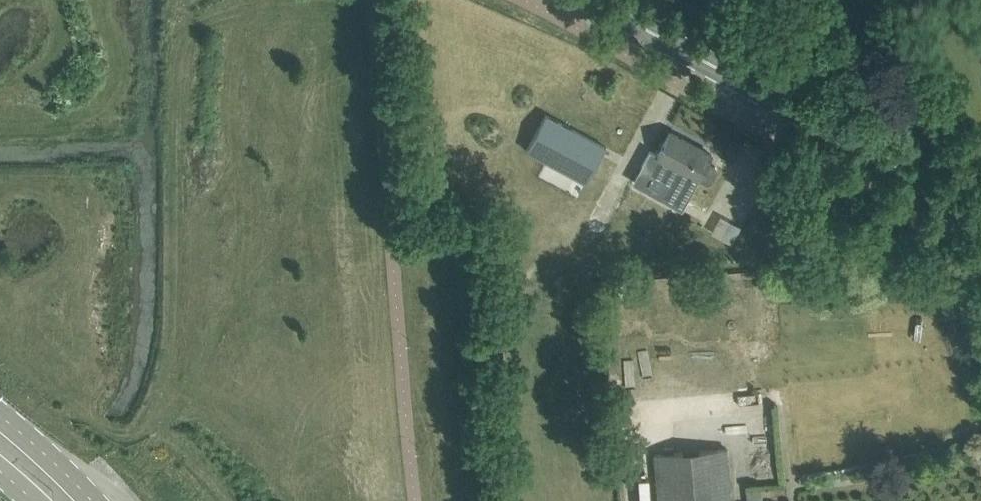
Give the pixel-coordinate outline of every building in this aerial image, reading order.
[(546,114),(527,150),(587,183),(606,147),(546,114)] [(650,150),(642,165),(673,183),(668,192),(686,202),(699,178),(707,182),(711,181),(717,170),(716,167),(708,162),(712,155),(670,131),(657,154),(650,150)] [(727,447),(655,453),(659,500),(732,500),(727,447)]
